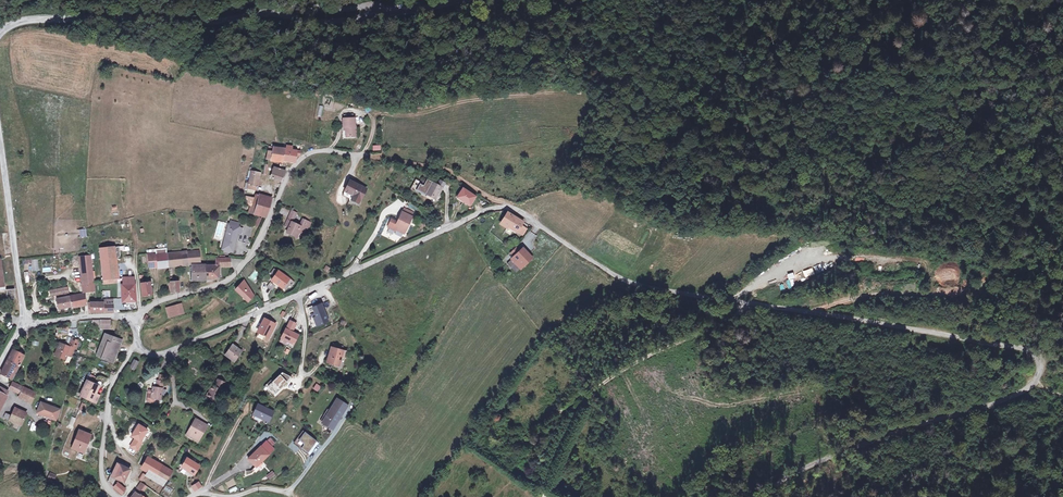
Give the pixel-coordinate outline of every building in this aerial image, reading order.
[(347,120),(347,129),(350,128),(350,133),(350,139),(359,139),(359,130),(357,130),(357,120),(347,120)] [(282,161),(285,149),(274,147),(273,151),(267,150),(266,159),(282,161)] [(291,150),(285,149),(282,161),(289,161),(295,161),(296,155),(299,156),(300,151),(291,150)] [(270,177),(281,180),(283,175),(284,175),(285,171),(273,167),(270,177)] [(260,173),(251,172),(249,188),(256,189),(256,187),(258,187),(260,173)] [(351,180),(344,194),(361,203),(368,189),(351,180)] [(429,194),(439,199),(443,192),(443,193),(445,189),(440,186),(430,180),(426,186),(422,184),(419,190),(428,195),(429,194)] [(476,198),(464,189),(458,198),(470,207),(476,198)] [(261,196),(260,202),(271,205),(273,199),(261,196)] [(271,205),(260,202),(258,208),(270,212),(271,205)] [(270,212),(258,208),(253,207),(251,213),(268,218),(270,212)] [(405,209),(403,212),(412,217),(414,213),(405,209)] [(403,212),(402,212),(398,220),(400,220),(399,223),(392,219),(388,227),(395,231),(396,230),(404,234),(413,217),(412,217),(403,212)] [(524,224),(508,212),(501,223),(517,234),(518,233),(521,228),(524,224)] [(291,221),(288,227),(286,232),(295,235),(297,230),(304,233),(306,227),(308,228),(311,221),(302,217),(299,224),(291,221)] [(238,229),(229,227),(229,226),(222,251),(232,254),(237,235),(239,231),(239,229),(238,229)] [(527,232),(521,228),(518,233),(523,237),(527,232)] [(516,246),(509,253),(513,257),(506,263),(514,271),(517,268),(521,271),(534,258),(523,247),(519,250),(516,246)] [(103,270),(102,270),(103,279),(106,279),(115,278),(117,278),(117,268),(111,269),(110,260),(111,259),(111,264),(116,263),(115,260),(114,260),(114,258),(120,257),(119,247),(108,248),(108,253),(101,254),(103,270)] [(108,248),(99,249),(102,270),(103,270),(101,254),(108,253),(108,248)] [(166,254),(167,265),(198,261),(197,250),(166,253),(166,254)] [(166,254),(166,253),(156,254),(157,266),(167,265),(166,254)] [(149,267),(157,266),(156,254),(147,255),(149,267)] [(80,257),(83,284),(94,283),(93,281),(91,256),(80,257)] [(219,279),(220,268),(220,262),(213,262),(212,267),(207,266),(207,280),(219,279)] [(192,280),(207,280),(207,266),(192,266),(192,280)] [(278,272),(274,277),(272,281),(284,289),(284,288),(287,283),(290,285),(292,286),(294,282),(278,271),(278,272)] [(133,278),(123,278),(123,285),(121,285),(121,301),(126,301),(126,304),(134,304),(134,301),(135,301),(134,284),(133,278)] [(243,280),(234,290),(248,301),(253,295),(243,280)] [(84,292),(95,291),(94,283),(83,284),(84,292)] [(153,283),(144,284),(146,296),(154,295),(153,283)] [(57,309),(83,305),(82,295),(68,297),(60,298),(60,299),(55,299),(57,309)] [(103,302),(104,312),(113,312),(112,299),(103,299),(103,302)] [(92,313),(104,312),(103,302),(97,303),(92,303),(92,313)] [(329,321),(322,304),(314,308),(317,317),(315,318),(318,326),(329,321)] [(171,307),(174,317),(183,314),(180,305),(171,307)] [(275,325),(264,319),(257,332),(268,338),(275,325)] [(111,321),(101,320),(100,330),(111,330),(111,321)] [(286,329),(282,338),(294,345),(299,336),(293,333),(297,324),(291,321),(287,330),(286,329)] [(105,335),(103,342),(107,343),(102,359),(113,363),(121,341),(105,335)] [(70,348),(60,343),(56,355),(66,359),(68,355),(72,357),(76,349),(80,342),(73,339),(70,347),(71,347),(70,348)] [(13,352),(23,357),(26,352),(16,347),(13,352)] [(224,358),(232,364),(239,354),(231,348),(224,358)] [(326,363),(336,366),(340,351),(330,348),(326,363)] [(13,376),(23,357),(13,352),(3,371),(13,376)] [(129,369),(135,371),(139,362),(133,359),(129,369)] [(280,374),(266,388),(273,396),(281,388),(282,389),(284,388),(285,388),(290,379),(280,374)] [(216,392),(212,389),(207,397),(218,404),(226,390),(230,383),(223,379),(219,386),(216,392)] [(91,402),(94,395),(98,386),(87,381),(80,397),(91,402)] [(155,400),(161,400),(162,389),(163,389),(164,382),(156,381),(155,388),(153,388),(152,395),(148,394),(147,403),(155,404),(155,400)] [(12,388),(23,394),(26,389),(15,383),(12,388)] [(8,391),(4,389),(0,387),(0,407),(8,391)] [(37,394),(26,389),(23,394),(22,398),(33,403),(37,394)] [(344,405),(337,400),(332,407),(331,406),(327,411),(325,409),(321,415),(324,416),(319,422),(330,429),(334,423),(333,422),(335,419),(337,419),(340,415),(338,414),(340,412),(344,405)] [(42,403),(37,413),(57,422),(60,412),(42,403)] [(272,412),(257,405),(252,415),(267,422),(272,412)] [(14,407),(10,415),(9,419),(20,424),(25,412),(14,407)] [(72,427),(75,419),(66,416),(63,423),(72,427)] [(194,423),(189,430),(191,432),(189,435),(200,442),(209,427),(202,423),(200,426),(194,423)] [(138,424),(130,436),(134,438),(137,440),(136,441),(133,439),(129,446),(136,450),(141,442),(140,441),(147,430),(138,424)] [(79,430),(71,449),(84,455),(92,435),(79,430)] [(304,432),(298,440),(303,443),(303,445),(301,448),(307,453),(316,441),(304,432)] [(271,440),(253,458),(261,466),(279,448),(271,440)] [(148,458),(141,468),(149,472),(157,477),(163,468),(148,458)] [(199,468),(188,460),(182,469),(194,476),(199,468)] [(109,482),(111,484),(121,491),(125,485),(120,482),(123,477),(127,480),(134,467),(123,461),(116,473),(113,471),(108,480),(109,482)] [(170,472),(163,468),(157,477),(149,472),(146,477),(162,486),(170,472)] [(54,482),(57,474),(50,471),(47,479),(54,482)] [(269,480),(276,475),(272,471),(266,476),(269,480)] [(146,486),(140,483),(136,490),(143,493),(146,486)] [(197,483),(191,487),(193,491),(200,487),(197,483)]
